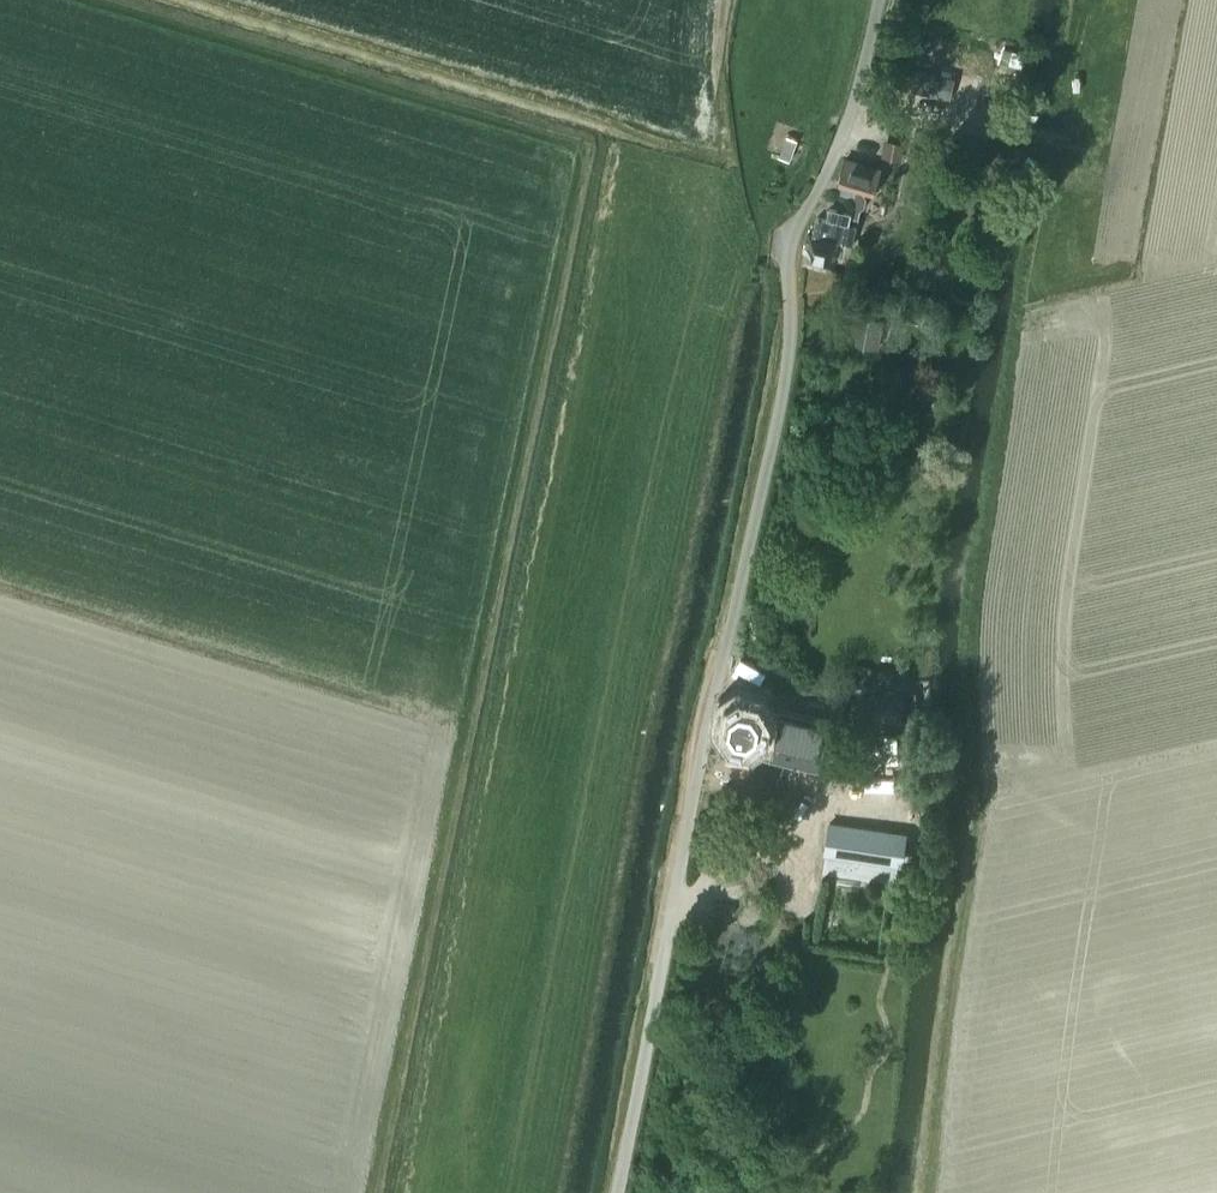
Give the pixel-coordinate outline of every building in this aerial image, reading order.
[(955,76),(917,68),(902,65),(898,85),(951,97),(955,76)] [(881,158),(898,160),(901,161),(904,143),(884,139),(881,158)] [(864,193),(864,190),(873,193),(880,169),(845,159),(838,183),(856,188),(850,214),(828,209),(826,219),(816,216),(811,237),(810,236),(803,266),(833,273),(841,241),(852,244),(856,225),(858,225),(861,210),(864,207),(867,198),(864,193)] [(862,312),(857,342),(872,345),(878,346),(879,346),(884,316),(862,312)] [(903,691),(862,694),(864,722),(917,718),(916,706),(904,707),(903,691)] [(724,707),(721,724),(732,739),(734,739),(749,742),(753,739),(777,747),(776,751),(789,755),(795,739),(803,742),(808,730),(799,727),(800,725),(765,713),(757,700),(738,697),(724,707)] [(905,833),(830,823),(825,852),(901,862),(905,833)]
